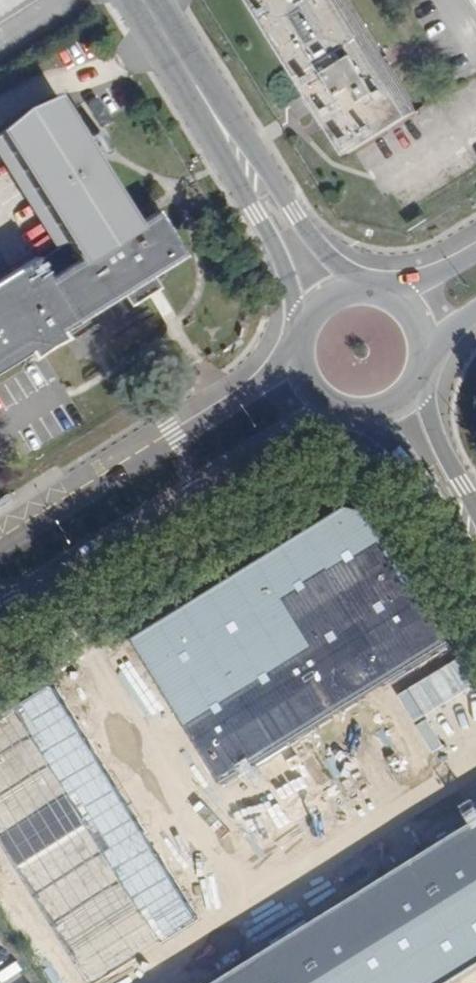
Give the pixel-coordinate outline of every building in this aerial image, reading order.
[(347,0),(261,0),(354,150),(417,112),(347,0)] [(51,97),(21,116),(0,129),(0,142),(64,243),(47,254),(58,272),(47,279),(36,261),(33,257),(0,278),(0,369),(29,351),(34,358),(65,339),(63,336),(61,332),(125,292),(154,273),(182,255),(154,211),(132,225),(51,97)] [(36,261),(47,279),(58,272),(47,254),(36,261)] [(154,273),(125,292),(131,302),(151,289),(161,284),(154,273)]
